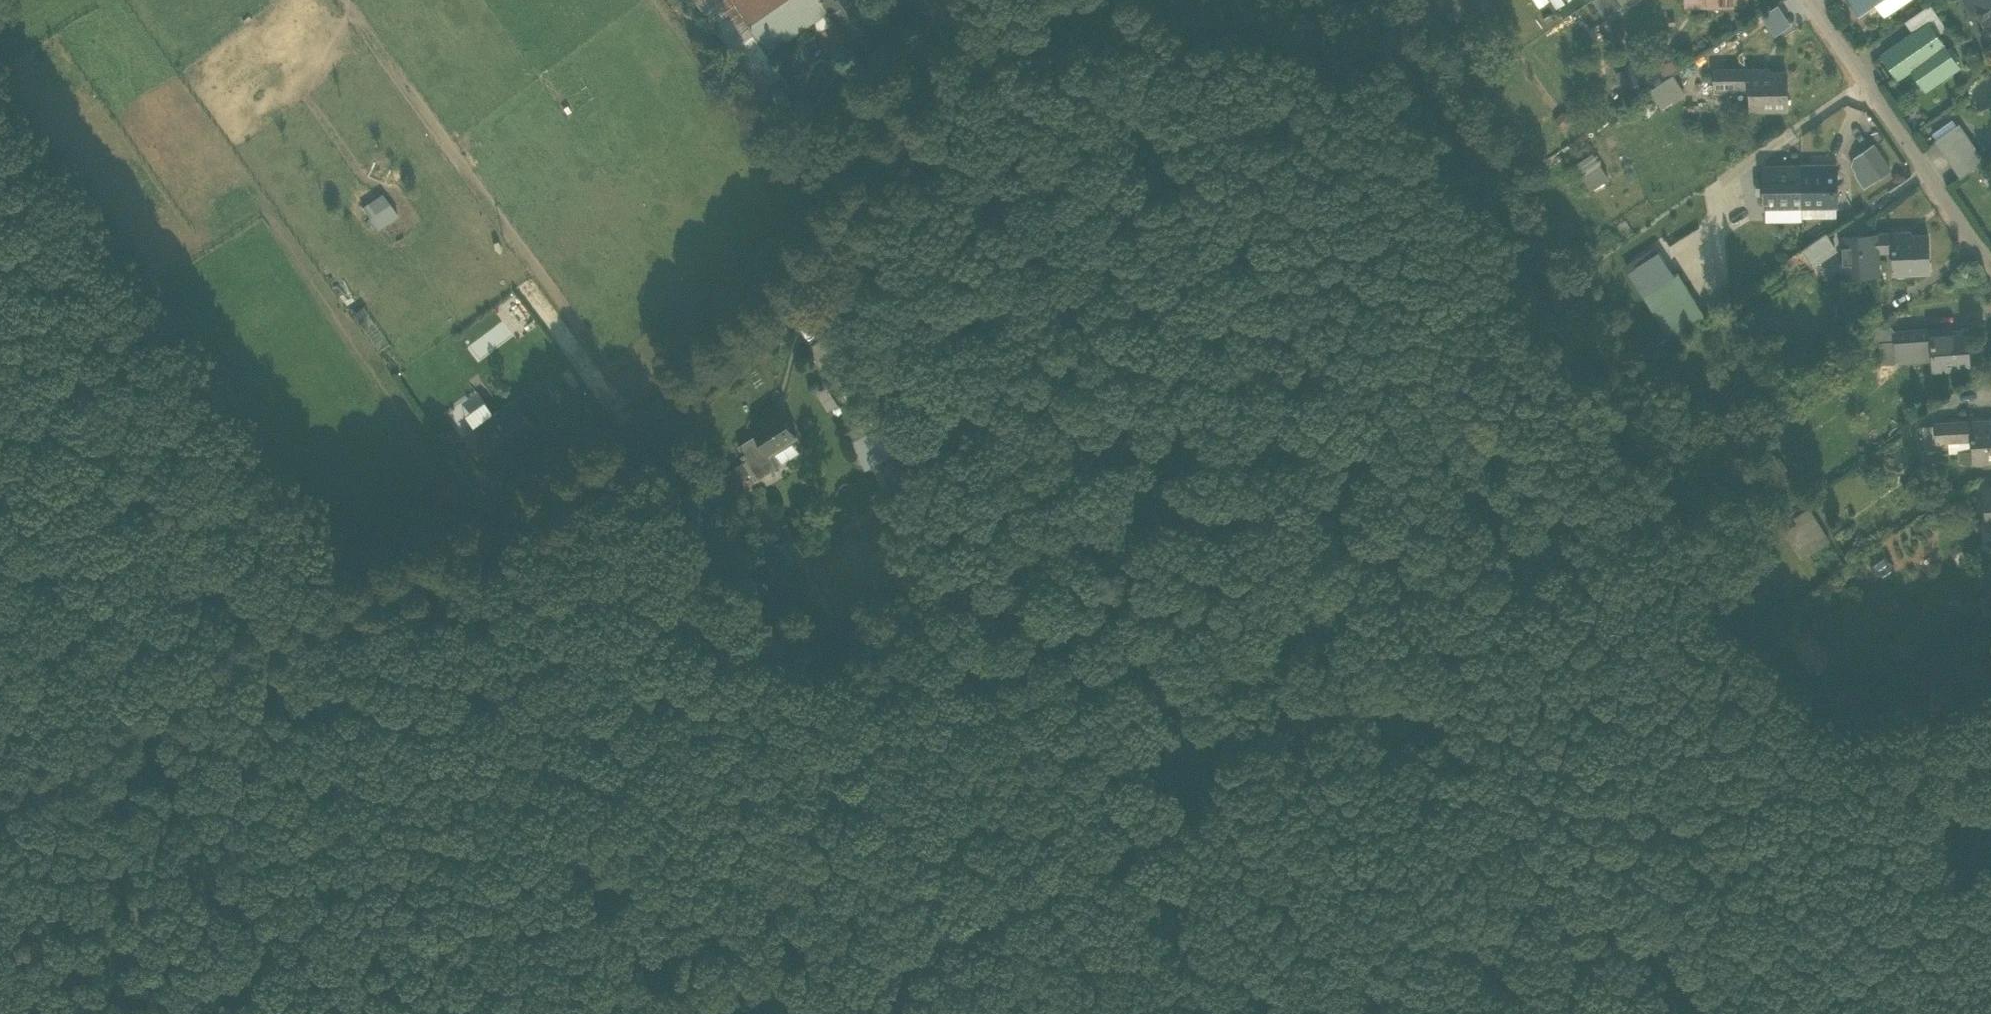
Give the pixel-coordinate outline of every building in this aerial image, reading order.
[(732,54),(749,41),(759,56),(742,68),(761,94),(783,77),(766,55),(810,23),(829,49),(846,37),(819,0),(694,0),(732,54)] [(846,37),(873,18),(859,0),(819,0),(846,37)] [(1556,10),(1571,0),(1550,0),(1556,10)] [(1860,8),(1872,0),(1854,0),(1860,8)] [(1903,0),(1877,0),(1885,12),(1903,0)] [(1977,4),(1974,6),(1987,24),(1986,25),(1985,31),(1988,36),(1990,37),(1990,0),(1975,0),(1977,4)] [(1929,23),(1937,34),(1947,28),(1930,4),(1908,19),(1917,31),(1929,23)] [(1917,31),(1908,19),(1906,21),(1914,33),(1917,31)] [(1918,63),(1932,83),(1958,66),(1937,34),(1929,23),(1917,31),(1914,33),(1883,54),(1898,76),(1910,68),(1918,63)] [(732,54),(742,68),(759,56),(749,41),(732,54)] [(1918,63),(1910,68),(1925,88),(1932,83),(1918,63)] [(1754,105),(1790,105),(1790,72),(1766,72),(1766,68),(1717,67),(1717,93),(1733,93),(1733,82),(1754,82),(1754,105)] [(1653,87),(1663,103),(1688,86),(1677,70),(1653,87)] [(1937,140),(1962,176),(1984,161),(1959,125),(1937,140)] [(1891,169),(1875,146),(1854,160),(1871,183),(1891,169)] [(1581,160),(1599,188),(1615,178),(1597,150),(1581,160)] [(1806,202),(1842,202),(1842,168),(1818,168),(1818,165),(1770,165),(1770,196),(1796,196),(1796,181),(1806,181),(1806,202)] [(1796,196),(1770,196),(1769,204),(1842,205),(1842,202),(1806,202),(1806,181),(1796,181),(1796,196)] [(365,205),(381,228),(401,213),(385,190),(365,205)] [(1804,247),(1812,260),(1838,243),(1829,230),(1804,247)] [(1909,231),(1877,232),(1878,251),(1896,251),(1896,271),(1932,270),(1931,239),(1910,239),(1909,231)] [(1878,275),(1878,251),(1877,232),(1845,232),(1846,276),(1878,275)] [(1658,311),(1673,336),(1705,315),(1680,274),(1674,278),(1660,255),(1636,269),(1661,309),(1658,311)] [(1896,332),(1887,319),(1867,333),(1876,345),(1879,342),(1879,341),(1895,340),(1895,332),(1896,332)] [(1895,332),(1895,340),(1896,349),(1897,349),(1898,360),(1933,357),(1933,369),(1935,369),(1935,367),(1968,365),(1968,367),(1970,367),(1968,330),(1944,332),(1944,329),(1896,332),(1895,332)] [(1881,361),(1898,360),(1897,349),(1896,349),(1895,340),(1879,341),(1879,342),(1881,361)] [(463,434),(487,466),(539,426),(515,394),(463,434)] [(779,409),(772,413),(776,419),(783,415),(779,409)] [(770,453),(797,436),(783,415),(776,419),(772,413),(767,417),(755,424),(752,426),(757,433),(770,453)] [(755,422),(755,424),(767,417),(764,416),(755,422)] [(845,431),(855,449),(879,435),(868,417),(845,431)] [(1975,459),(1990,458),(1990,426),(1984,426),(1984,420),(1936,422),(1936,425),(1937,446),(1951,445),(1951,438),(1974,437),(1975,459)] [(1927,425),(1928,446),(1937,446),(1936,425),(1927,425)] [(770,453),(757,433),(738,445),(758,476),(776,464),(770,453)]
